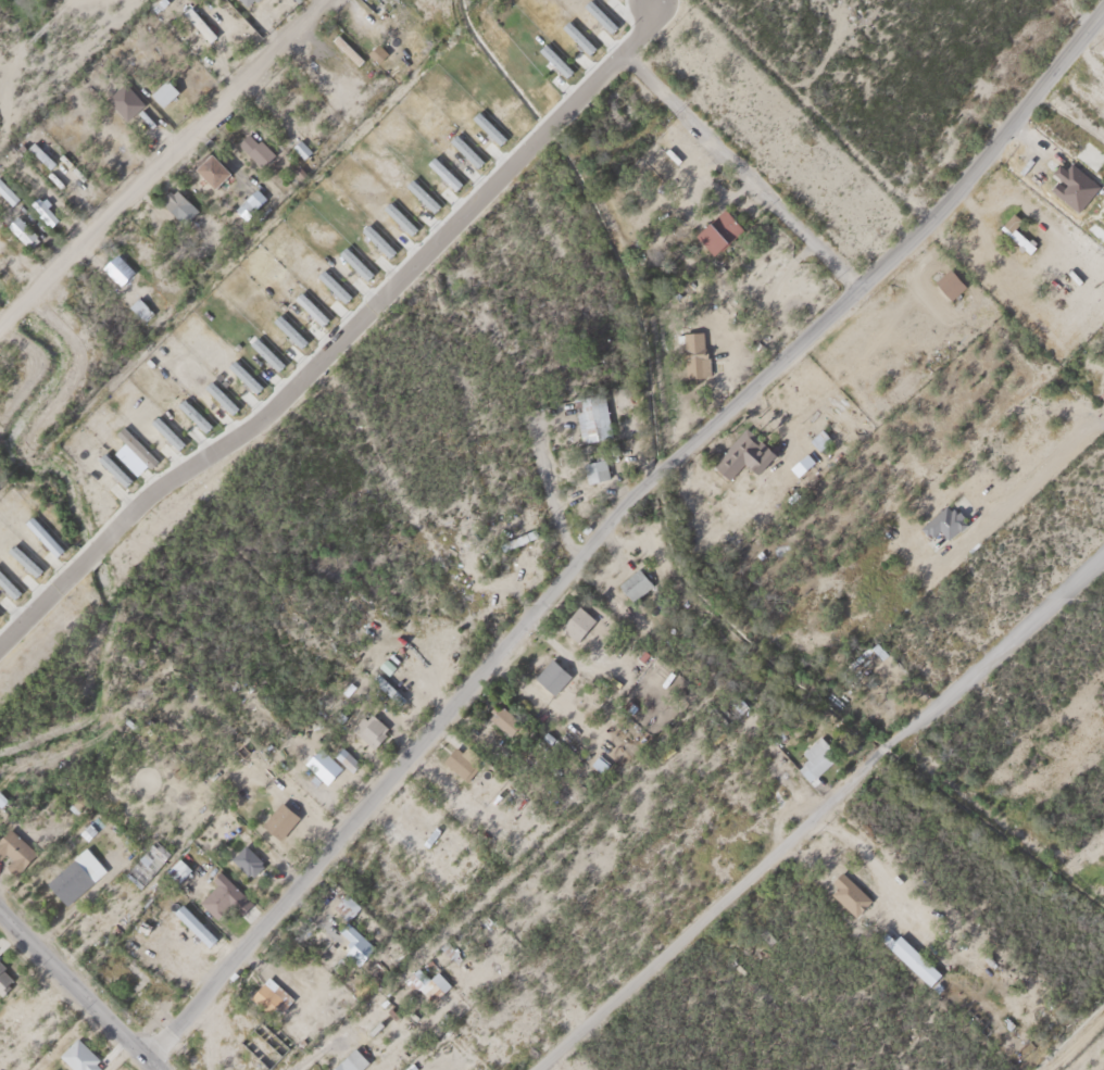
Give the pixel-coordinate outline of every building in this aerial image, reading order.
[(606,28),(612,22),(590,0),(584,0),(581,2),(606,28)] [(584,50),(591,43),(565,18),(559,24),(584,50)] [(330,37),(358,65),(363,60),(335,32),(330,37)] [(569,67),(542,40),(536,47),(562,73),(569,67)] [(299,66),(320,87),(326,81),(304,61),(299,66)] [(176,87),(163,75),(147,90),(160,103),(176,87)] [(469,115),(496,139),(501,133),(475,109),(469,115)] [(234,141),(256,164),(270,151),(248,128),(234,141)] [(479,157),(454,131),(447,137),(473,163),(479,157)] [(193,164),(213,184),(228,169),(208,149),(193,164)] [(458,180),(430,153),(424,160),(451,187),(458,180)] [(1095,183),(1060,155),(1047,171),(1054,176),(1048,184),(1076,207),(1095,183)] [(403,182),(430,208),(436,201),(409,176),(403,182)] [(34,205),(48,221),(53,216),(39,200),(34,205)] [(692,231),(711,251),(740,224),(722,204),(692,231)] [(3,222),(25,244),(36,233),(14,212),(3,222)] [(359,227),(385,253),(391,247),(365,220),(359,227)] [(363,276),(369,269),(343,244),(336,250),(363,276)] [(126,260),(115,249),(102,262),(112,273),(126,260)] [(347,292),(321,267),(315,273),(340,298),(347,292)] [(947,295),(962,283),(950,268),(935,281),(947,295)] [(291,296),(318,322),(325,315),(298,289),(291,296)] [(123,308),(139,320),(150,306),(133,294),(123,308)] [(270,317),(296,344),(302,337),(276,311),(270,317)] [(678,329),(681,375),(706,374),(704,328),(678,329)] [(248,340),(273,365),(279,360),(254,334),(248,340)] [(226,362),(251,388),(257,383),(232,356),(226,362)] [(202,383),(228,410),(234,403),(208,377),(202,383)] [(578,438),(607,434),(601,387),(572,391),(578,438)] [(174,402),(201,429),(208,422),(181,395),(174,402)] [(180,439),(154,413),(147,419),(174,446),(180,439)] [(827,435),(817,426),(807,437),(817,446),(827,435)] [(94,456),(121,483),(128,476),(101,449),(94,456)] [(788,463),(801,478),(816,464),(804,450),(788,463)] [(583,466),(584,477),(606,476),(606,465),(583,466)] [(935,524),(946,535),(962,518),(944,500),(919,525),(927,533),(935,524)] [(37,566),(11,540),(4,547),(31,573),(37,566)] [(616,581),(630,597),(649,580),(635,564),(616,581)] [(10,594),(17,588),(0,571),(0,584),(10,594)] [(557,624),(574,637),(592,616),(575,602),(557,624)] [(568,672),(549,655),(532,673),(551,690),(568,672)] [(401,695),(376,671),(369,679),(394,703),(401,695)] [(348,726),(369,744),(386,726),(365,707),(348,726)] [(798,760),(812,774),(835,752),(817,732),(799,749),(804,755),(798,760)] [(457,748),(454,744),(441,754),(455,774),(479,758),(467,741),(457,748)] [(348,768),(356,758),(338,743),(329,753),(348,768)] [(295,812),(278,798),(259,821),(276,836),(295,812)] [(7,824),(0,831),(0,862),(10,872),(33,850),(7,824)] [(168,851),(153,837),(121,869),(135,884),(168,851)] [(248,864),(252,849),(237,845),(233,860),(248,864)] [(62,901),(101,869),(82,847),(44,879),(62,901)] [(163,868),(174,879),(187,866),(176,854),(163,868)] [(225,923),(249,898),(216,868),(208,876),(213,881),(198,898),(225,923)] [(868,896),(839,869),(824,884),(853,913),(868,896)] [(358,903),(343,889),(330,903),(345,917),(358,903)] [(329,941),(314,917),(296,929),(312,953),(329,941)] [(0,963),(0,990),(13,977),(0,963)] [(402,975),(427,1002),(448,982),(434,967),(425,975),(414,964),(402,975)] [(247,993),(271,1014),(289,994),(265,973),(247,993)] [(1032,1043),(1025,1036),(1005,1054),(1011,1061),(1032,1043)] [(323,1069),(353,1069),(365,1058),(350,1043),(323,1069)]
